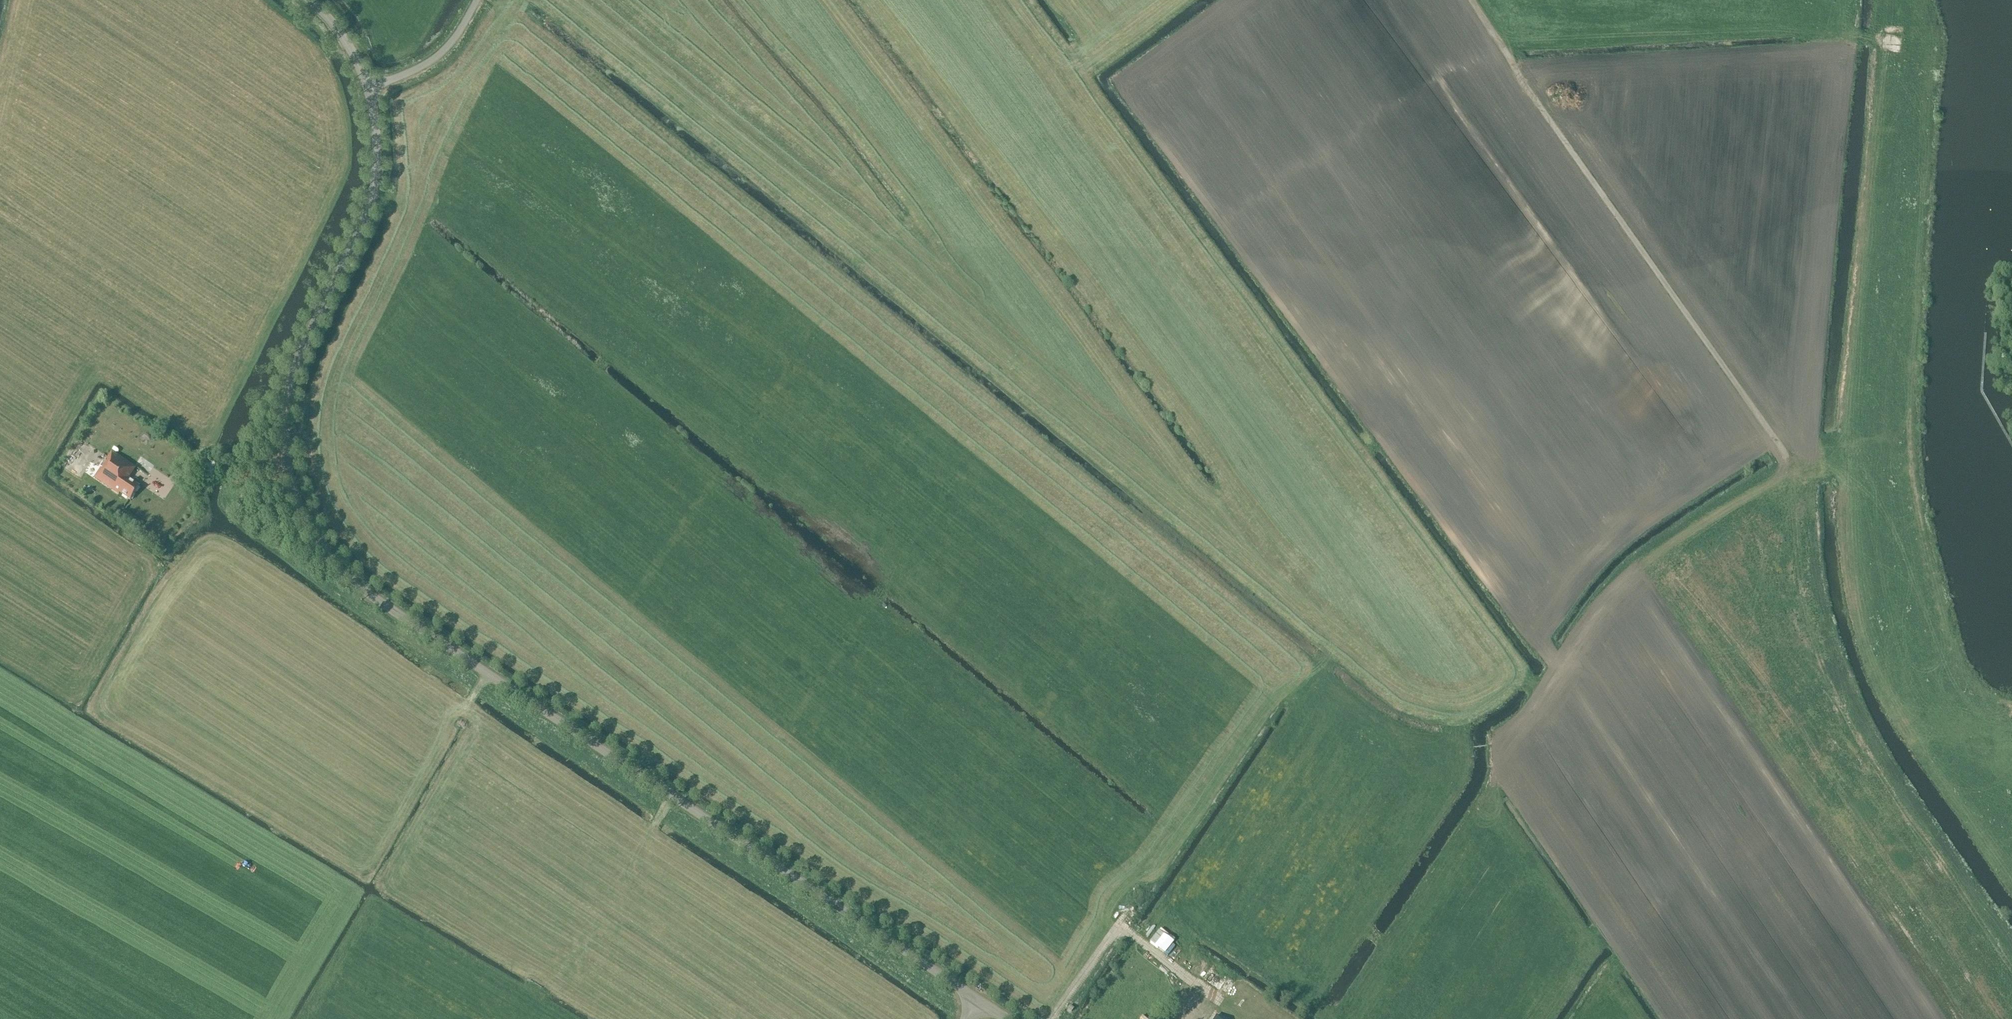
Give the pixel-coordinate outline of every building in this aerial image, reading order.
[(136,467),(112,451),(96,474),(94,473),(92,475),(95,476),(93,478),(119,495),(119,494),(130,501),(140,486),(129,479),(136,467)] [(1154,969),(1165,976),(1168,971),(1158,964),(1154,969)] [(1168,976),(1180,984),(1183,979),(1172,971),(1168,976)] [(1213,971),(1206,982),(1219,991),(1226,981),(1213,971)] [(1188,993),(1170,1018),(1209,1018),(1214,1011),(1188,993)]
